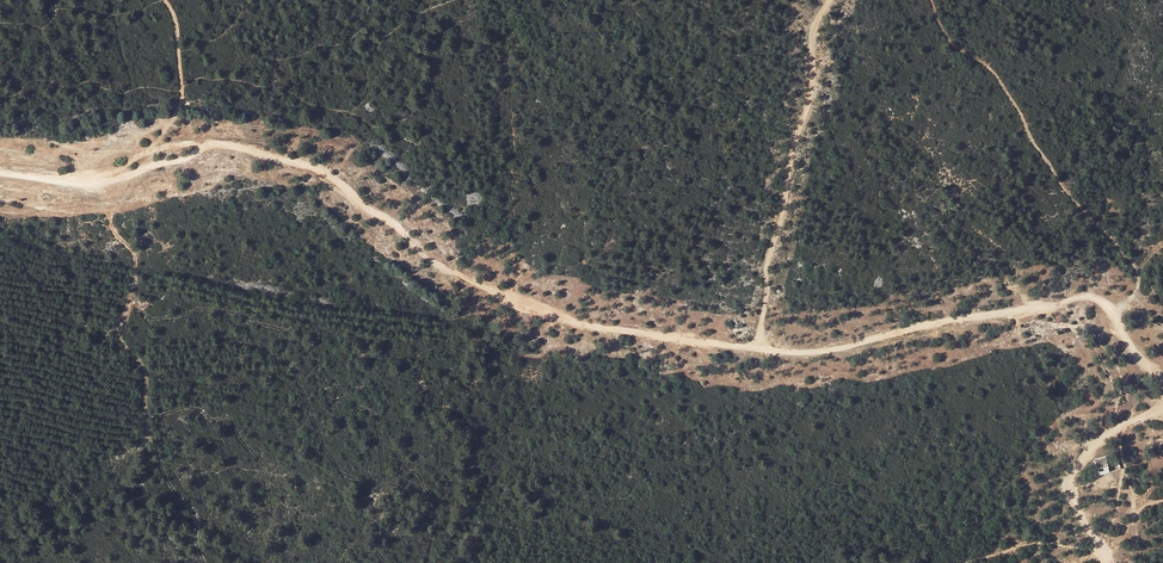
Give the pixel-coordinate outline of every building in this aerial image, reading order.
[(1117,455),(1095,459),(1098,476),(1121,469),(1117,455)]
